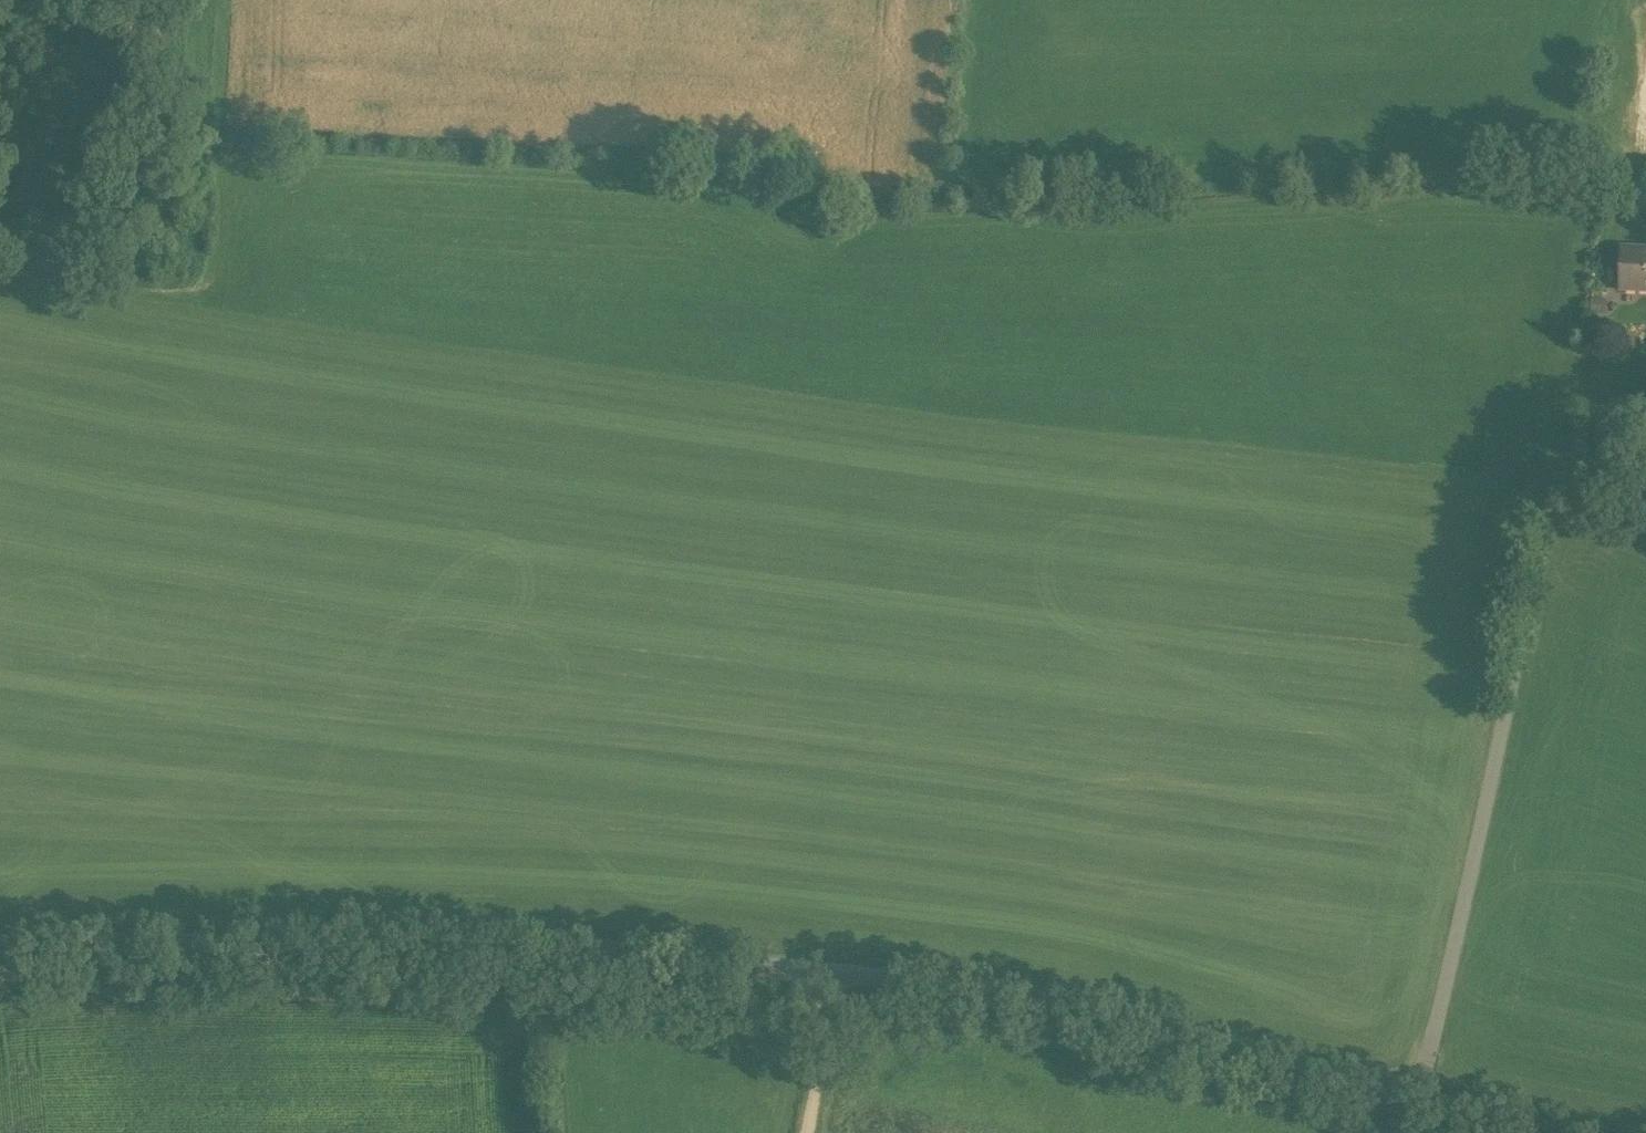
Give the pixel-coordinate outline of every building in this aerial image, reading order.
[(1621,287),(1645,288),(1645,248),(1622,247),(1621,287)]
